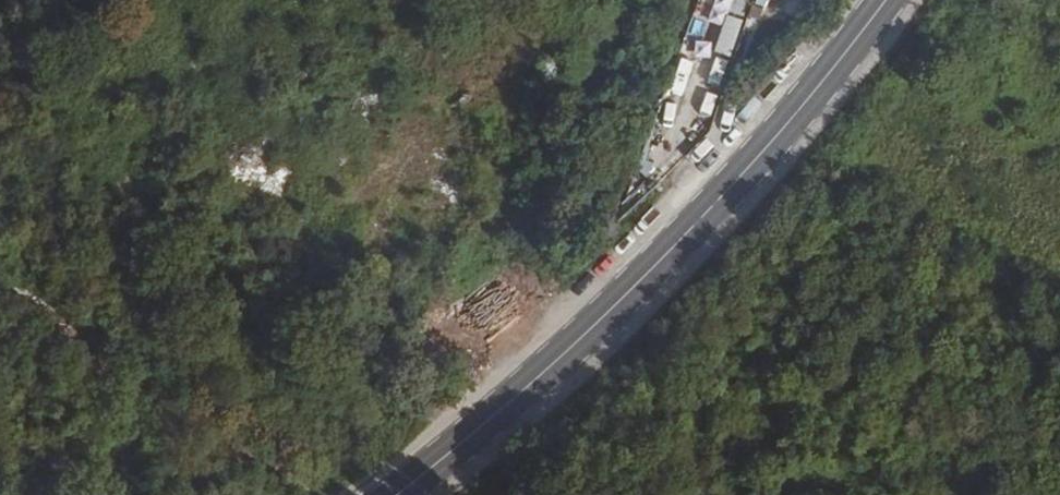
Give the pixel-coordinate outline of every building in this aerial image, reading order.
[(729,57),(740,17),(727,14),(716,54),(729,57)]
